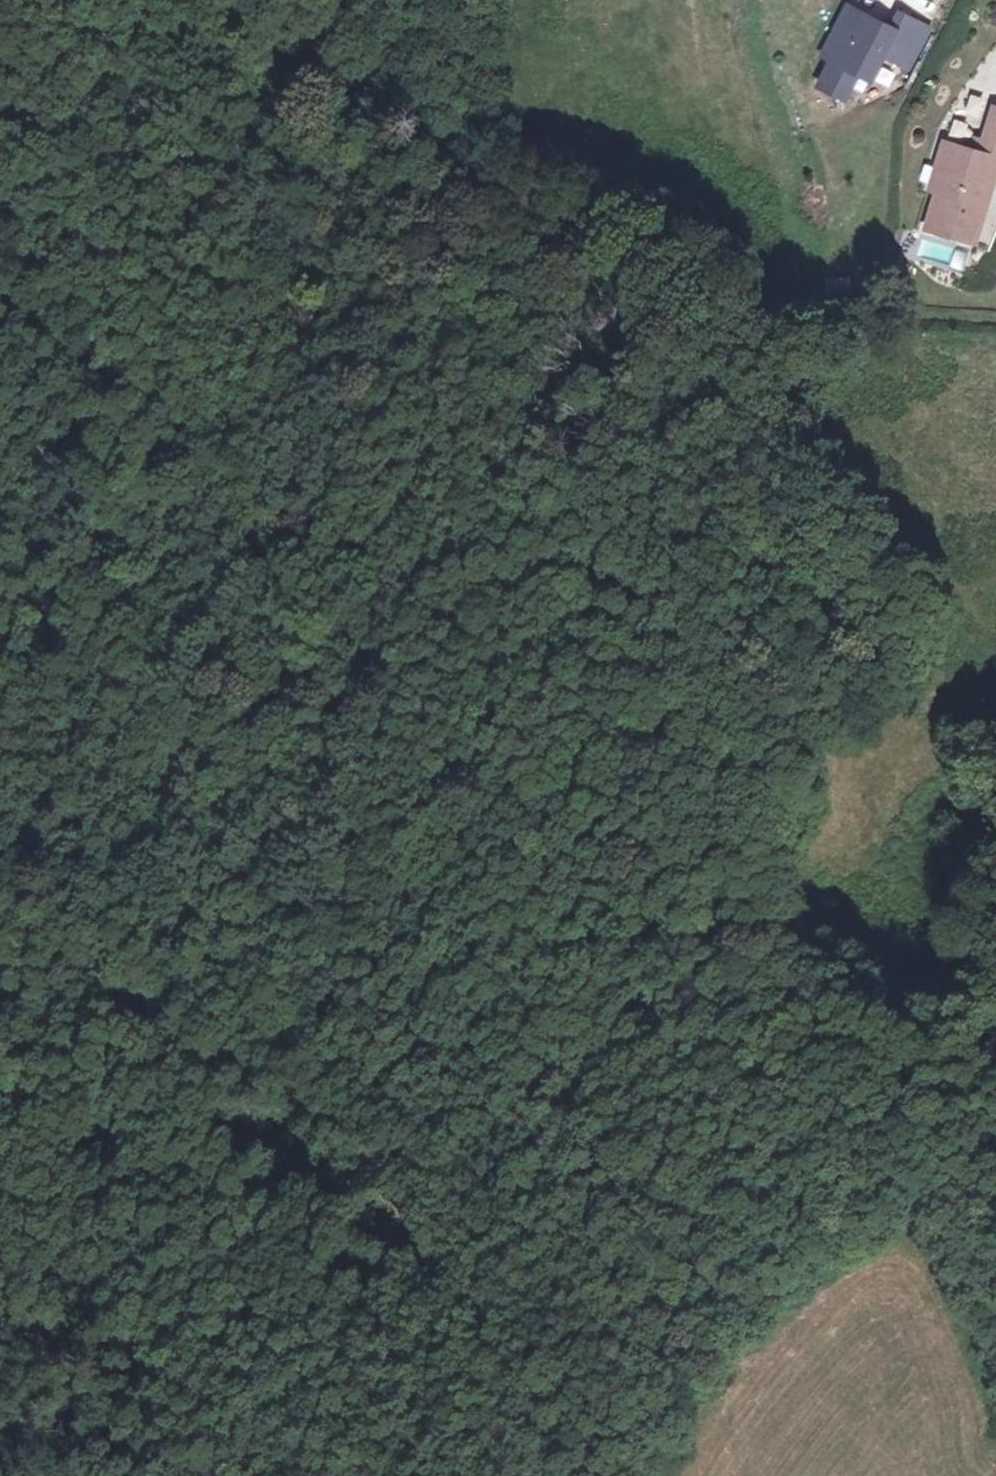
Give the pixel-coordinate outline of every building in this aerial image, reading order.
[(904,12),(893,33),(890,31),(864,17),(867,11),(847,0),(818,51),(832,59),(820,81),(845,95),(859,70),(872,77),(885,53),(910,67),(932,28),(904,12)] [(893,33),(904,12),(900,10),(890,31),(893,33)] [(990,108),(983,140),(980,151),(967,148),(942,140),(934,170),(942,172),(939,185),(928,229),(978,241),(995,163),(995,109),(990,108)] [(982,141),(969,137),(967,148),(980,151),(982,141)] [(942,172),(934,170),(931,183),(939,185),(942,172)]
